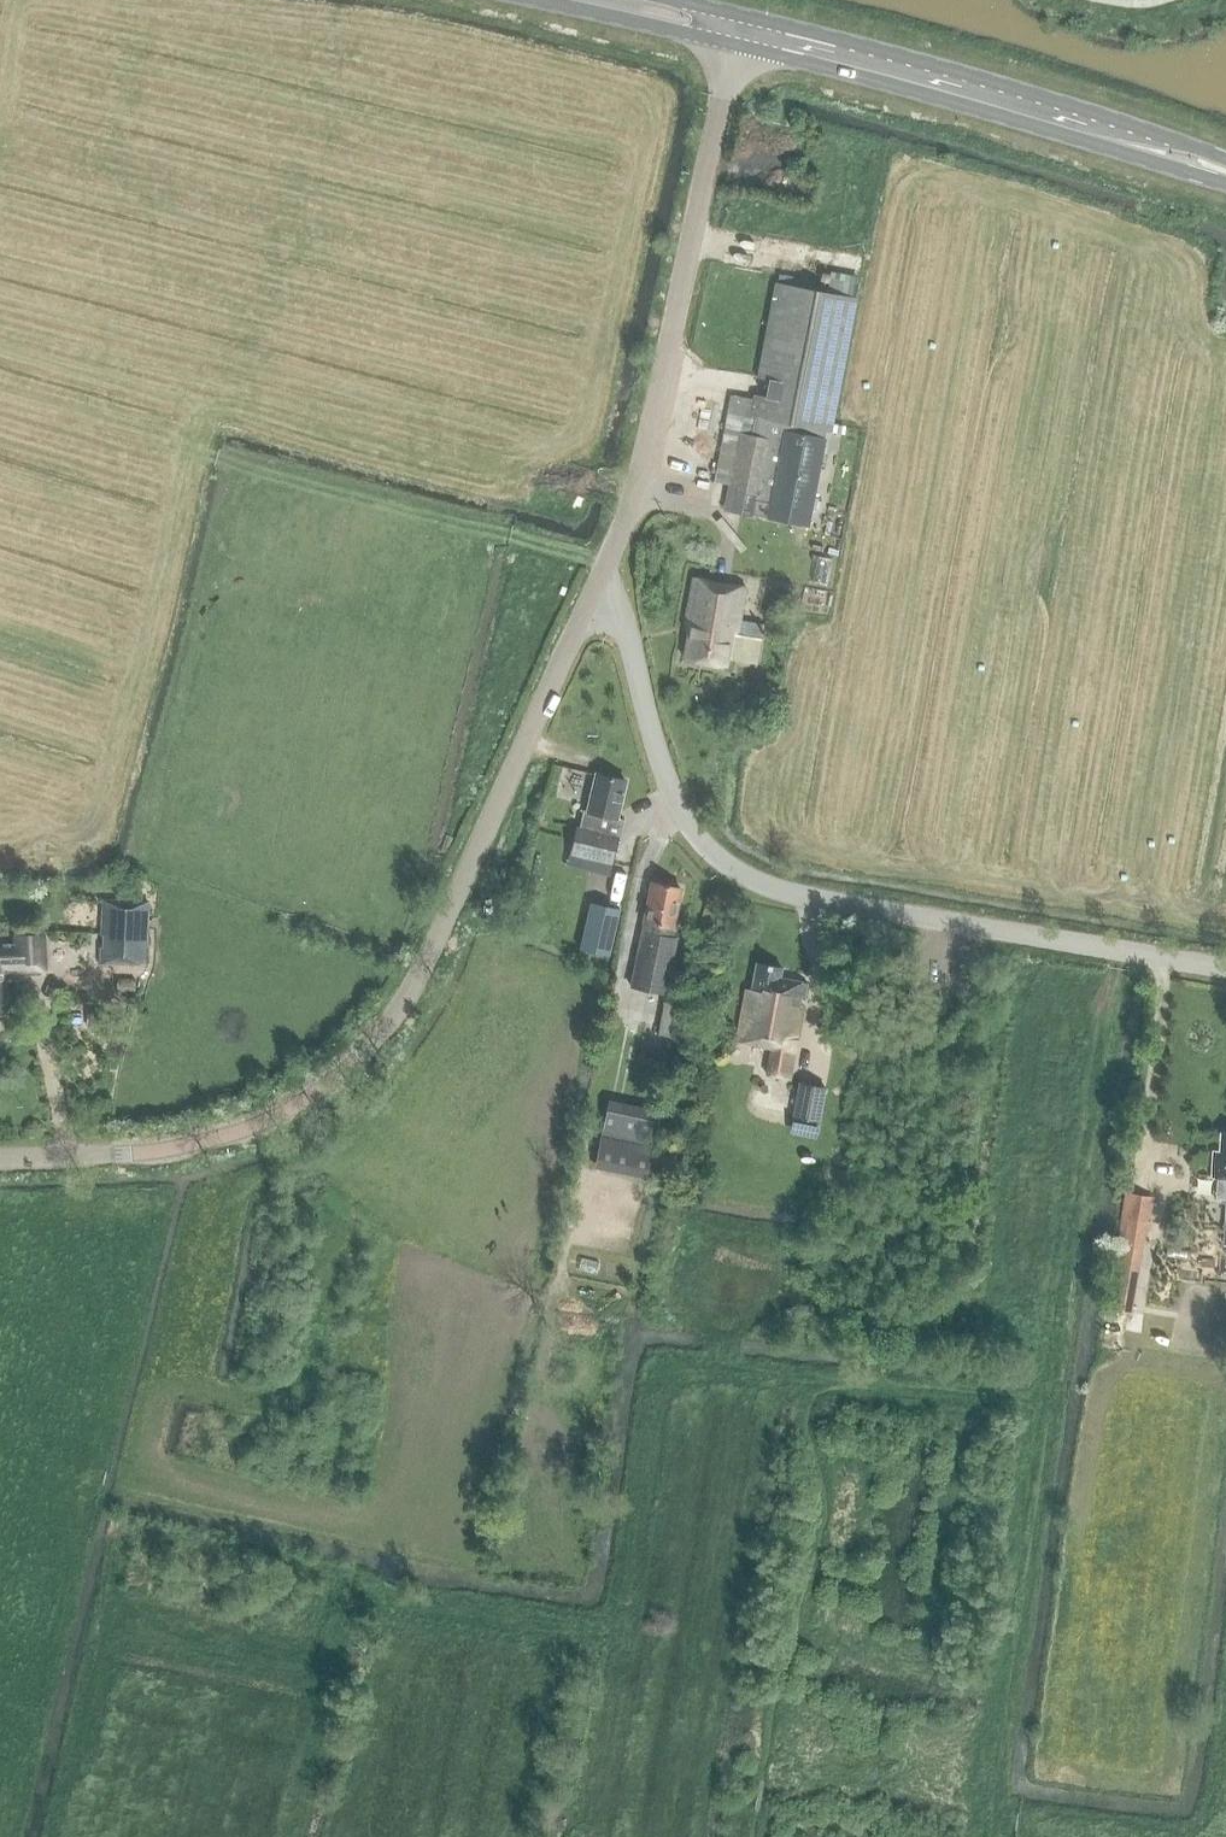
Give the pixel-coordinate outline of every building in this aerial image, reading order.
[(750,416),(755,417),(752,435),(737,432),(727,484),(762,491),(757,515),(809,525),(826,438),(824,437),(825,430),(831,431),(832,425),(856,298),(775,283),(757,378),(769,380),(765,397),(754,394),(750,416)] [(690,625),(684,659),(725,666),(726,659),(755,664),(760,638),(736,634),(745,587),(693,577),(684,624),(690,625)] [(579,828),(575,827),(568,855),(612,865),(618,836),(611,835),(615,819),(616,819),(624,781),(595,774),(587,811),(583,811),(579,828)] [(643,922),(644,922),(642,931),(641,931),(630,986),(664,993),(676,938),(669,937),(671,927),(672,928),(680,888),(651,882),(643,922)] [(98,964),(145,966),(147,927),(148,917),(149,900),(101,898),(99,935),(102,935),(101,947),(99,946),(98,964)] [(579,949),(608,955),(619,909),(589,903),(579,949)] [(44,970),(43,933),(14,935),(14,943),(0,944),(0,1016),(8,1015),(6,981),(12,981),(11,972),(44,970)] [(780,968),(756,963),(751,990),(746,989),(736,1041),(770,1048),(765,1074),(787,1079),(806,984),(778,978),(780,968)] [(134,978),(116,978),(116,987),(134,987),(134,978)] [(678,996),(664,993),(656,1035),(671,1038),(678,996)] [(817,1132),(825,1087),(798,1082),(789,1126),(817,1132)] [(655,1110),(607,1100),(600,1134),(648,1144),(655,1110)] [(1220,1132),(1219,1151),(1213,1151),(1211,1178),(1216,1178),(1214,1198),(1225,1198),(1225,1132),(1220,1132)] [(600,1136),(594,1162),(646,1173),(651,1147),(600,1136)] [(1108,1309),(1129,1312),(1143,1223),(1122,1220),(1108,1309)]
